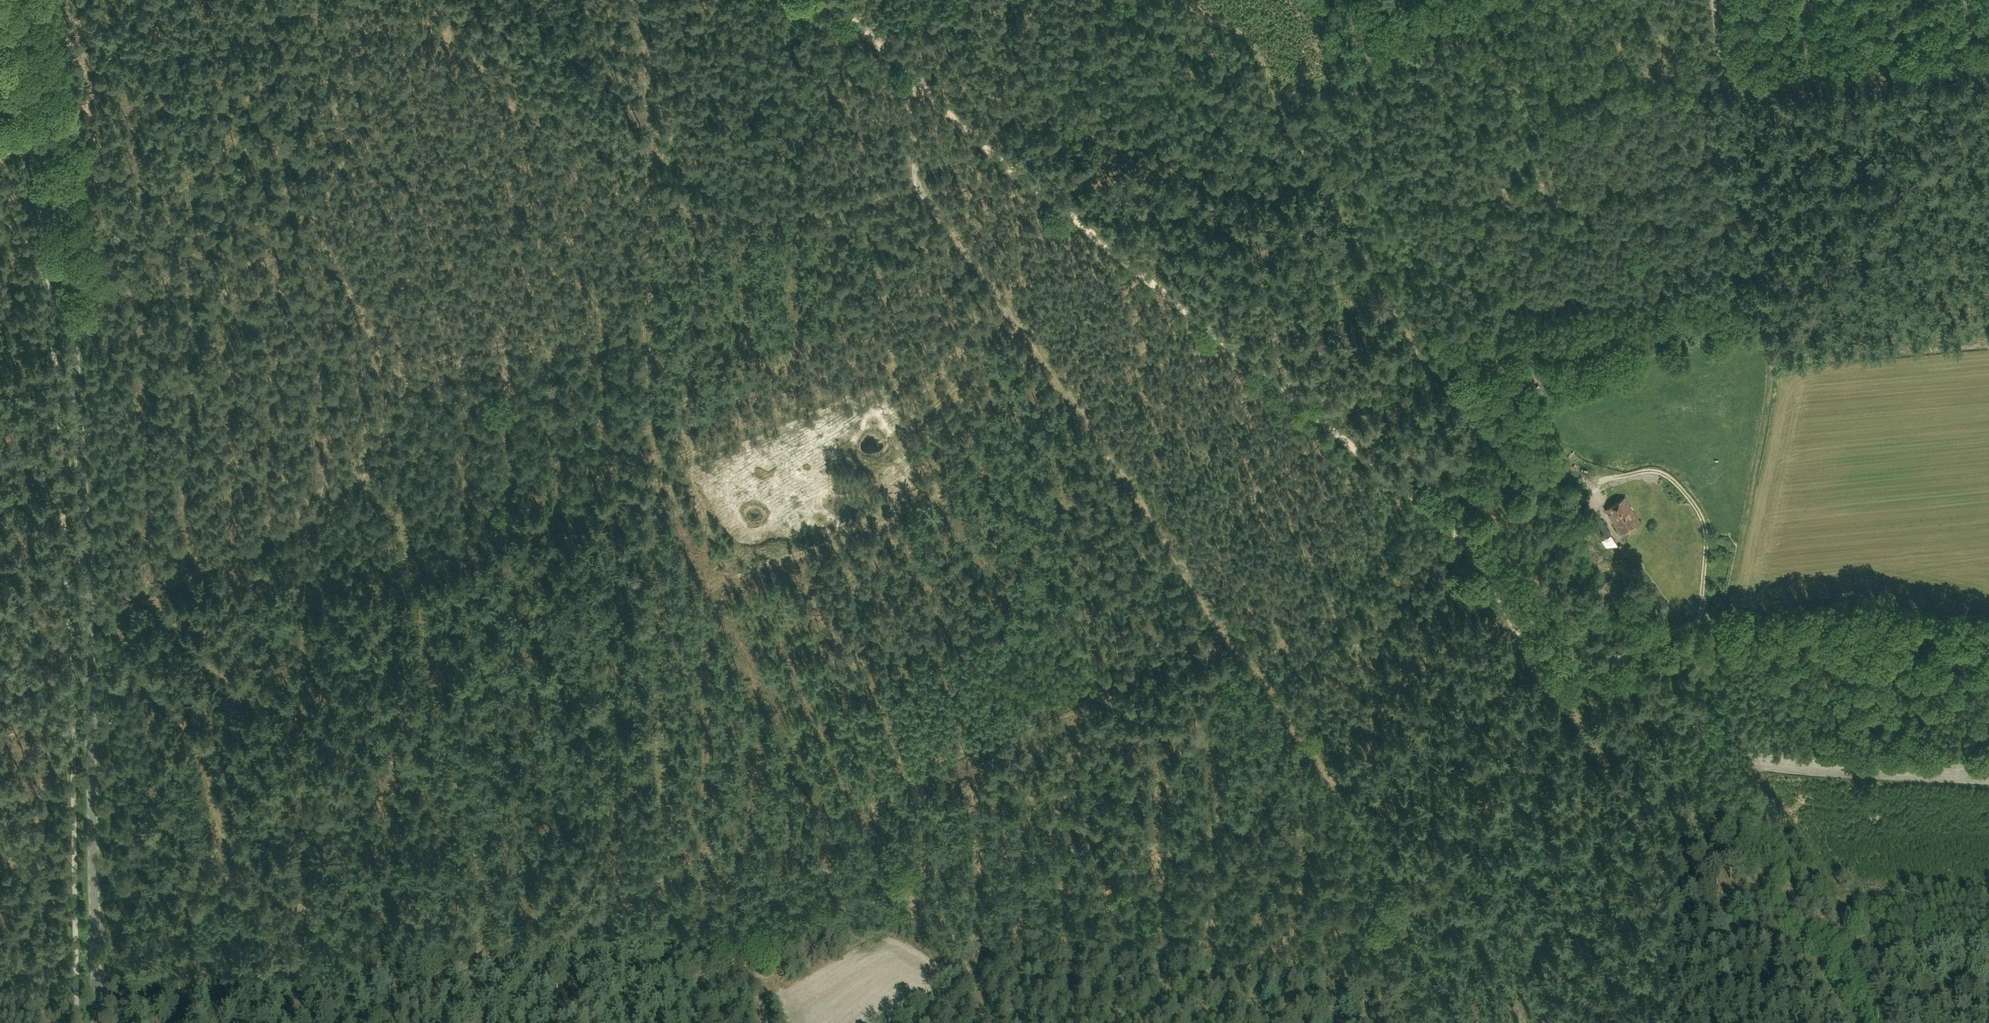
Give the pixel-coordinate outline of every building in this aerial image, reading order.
[(1542,394),(1554,388),(1548,373),(1536,378),(1542,394)] [(1624,498),(1604,509),(1619,533),(1638,521),(1624,498)] [(1599,519),(1590,525),(1600,540),(1609,535),(1599,519)]
